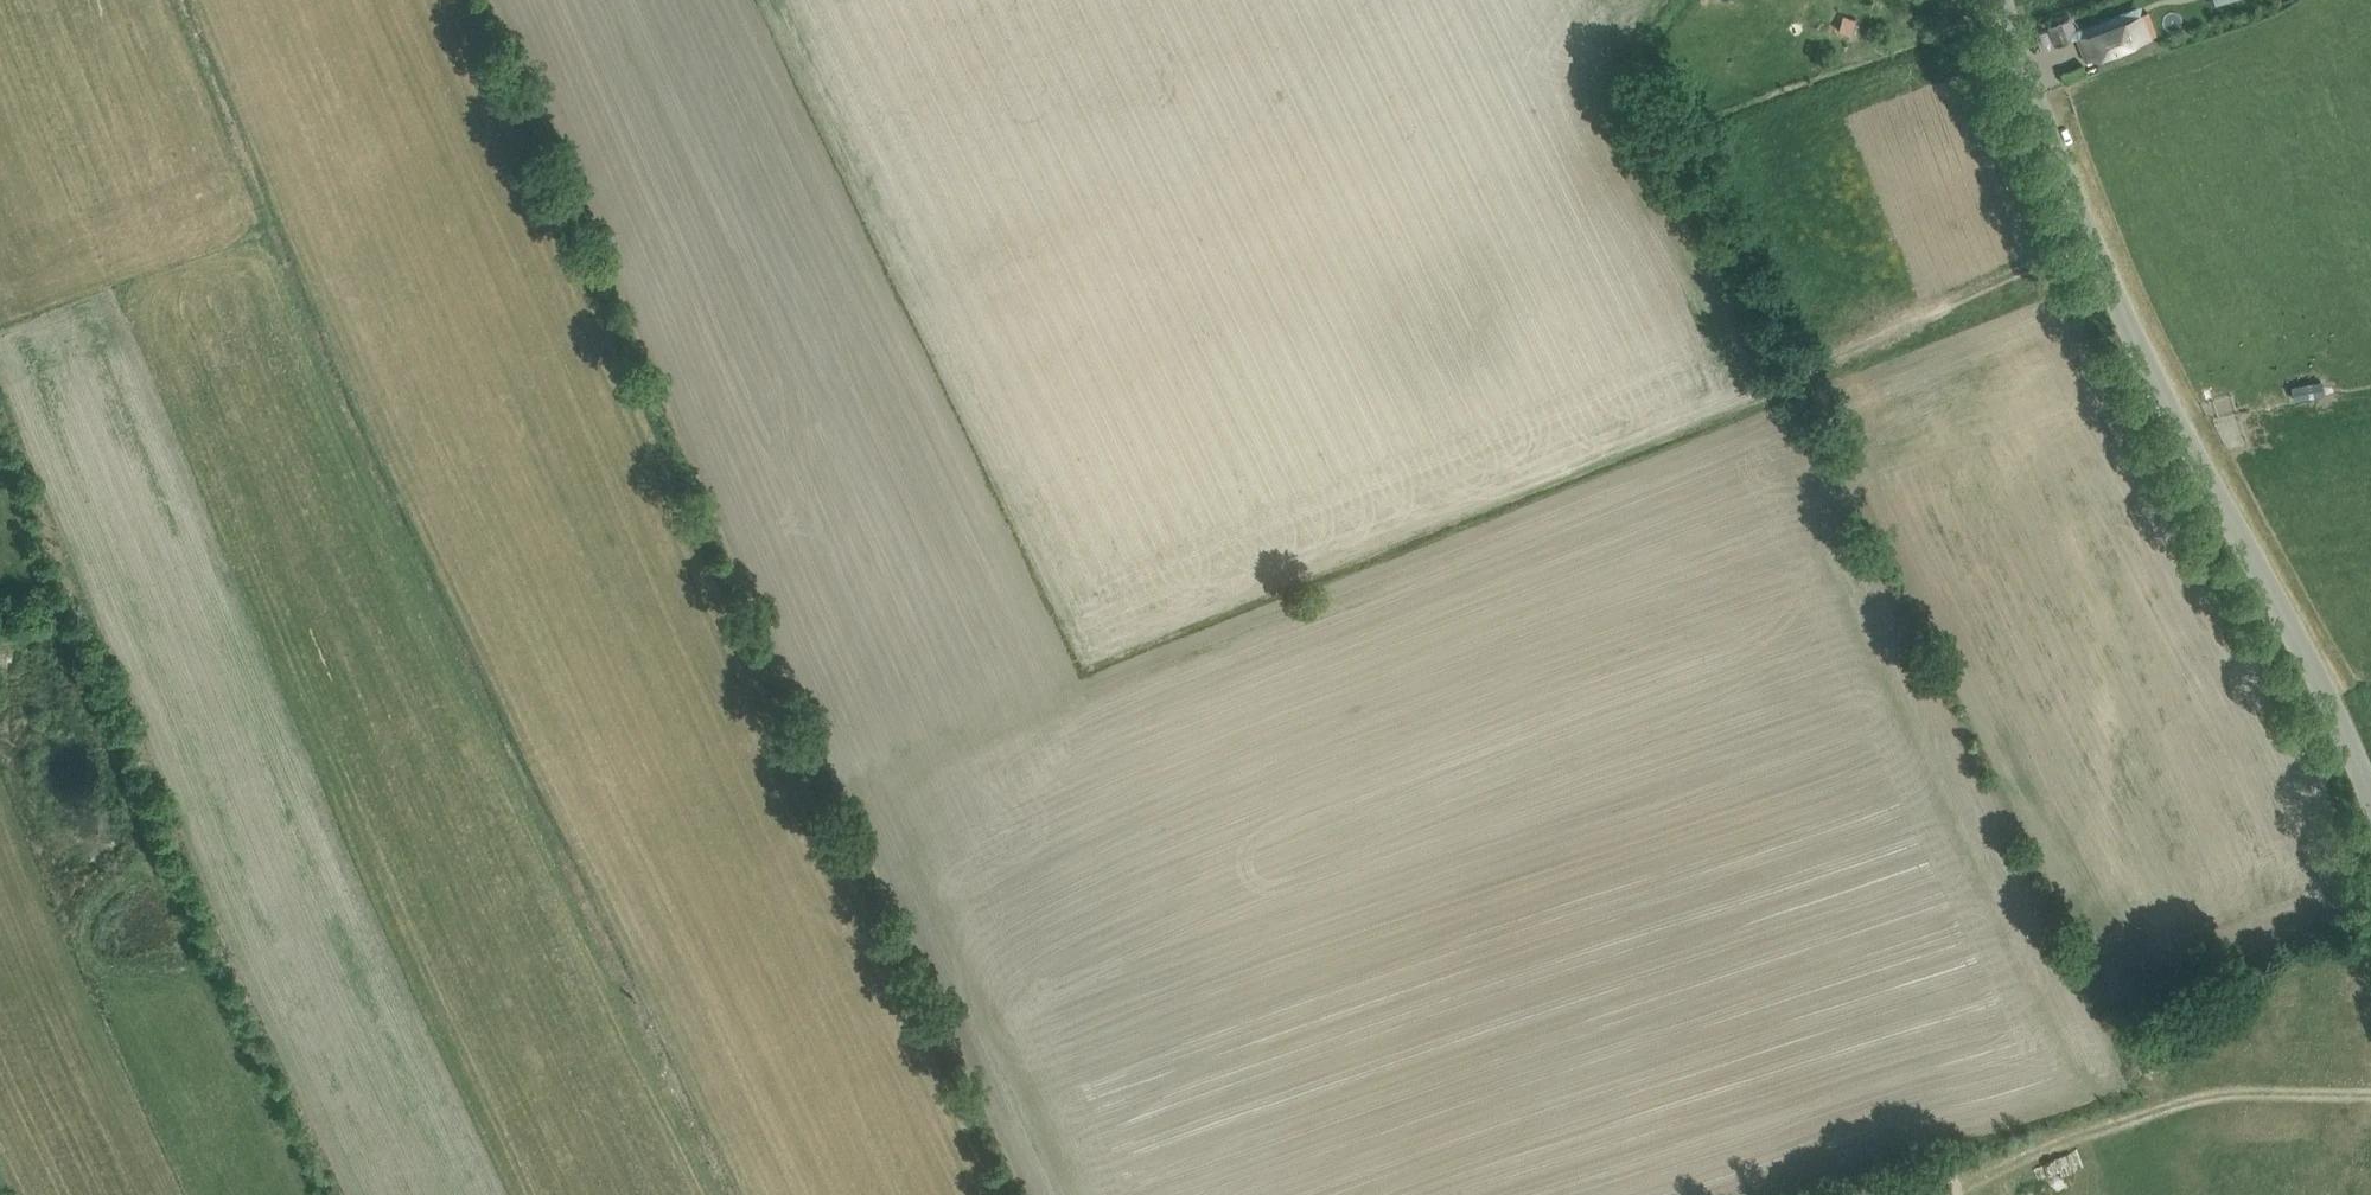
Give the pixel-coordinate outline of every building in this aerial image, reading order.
[(2085,61),(2100,55),(2133,43),(2157,33),(2149,10),(2076,38),(2085,61)]
